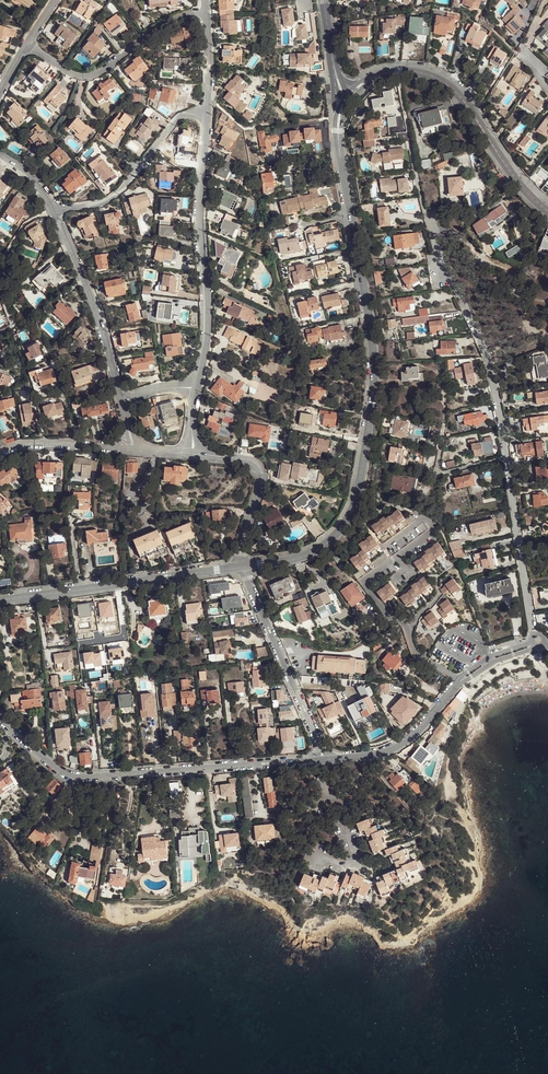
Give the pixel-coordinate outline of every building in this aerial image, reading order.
[(98,4),(92,0),(91,0),(88,4),(96,8),(98,4)] [(177,0),(146,0),(148,10),(168,7),(168,9),(172,9),(171,7),(178,6),(177,0)] [(219,15),(220,15),(233,15),(233,9),(234,9),(233,1),(235,1),(235,0),(219,0),(219,15)] [(481,0),(470,0),(469,0),(466,0),(465,5),(474,8),(478,9),(481,0)] [(88,19),(94,9),(81,1),(76,9),(85,14),(83,16),(88,19)] [(507,24),(506,26),(514,35),(524,24),(518,18),(516,20),(514,18),(516,16),(522,11),(514,3),(510,6),(513,9),(503,19),(507,24)] [(297,26),(297,25),(294,22),(291,8),(282,10),(284,26),(286,26),(286,27),(288,26),(292,25),(292,27),(294,28),(296,28),(297,39),(307,39),(305,25),(297,26)] [(111,34),(124,24),(116,14),(103,24),(101,21),(97,25),(101,29),(105,26),(111,34)] [(437,16),(434,32),(440,33),(440,34),(446,36),(447,30),(448,26),(454,27),(455,20),(459,20),(460,16),(451,14),(451,18),(437,16)] [(220,15),(221,24),(223,24),(223,28),(224,33),(229,33),(229,34),(237,34),(237,32),(243,32),(242,19),(233,20),(233,15),(220,15)] [(396,25),(404,25),(405,17),(397,17),(397,19),(387,19),(387,24),(383,24),(383,34),(396,33),(396,25)] [(542,26),(545,29),(538,36),(542,40),(544,39),(547,41),(544,44),(547,47),(547,20),(542,26)] [(423,28),(422,28),(422,24),(410,23),(409,33),(422,35),(423,28)] [(67,48),(76,35),(61,24),(54,34),(59,37),(55,42),(62,46),(63,45),(67,48)] [(0,26),(0,40),(3,41),(4,36),(5,33),(6,34),(7,36),(13,38),(16,31),(0,26)] [(186,44),(193,43),(189,26),(184,27),(185,30),(182,30),(169,34),(171,44),(185,40),(186,44)] [(369,27),(350,27),(350,41),(358,41),(358,37),(369,37),(369,27)] [(465,41),(480,48),(486,34),(477,30),(471,27),(470,31),(465,41)] [(100,40),(101,39),(97,36),(98,35),(94,32),(87,40),(88,41),(85,45),(91,50),(88,54),(93,58),(100,50),(99,49),(100,48),(101,49),(105,44),(100,40)] [(88,54),(91,50),(85,45),(82,48),(88,54)] [(237,49),(237,50),(234,50),(234,46),(224,45),(224,50),(222,49),(221,57),(223,57),(222,62),(240,63),(241,50),(237,49)] [(492,59),(491,60),(500,65),(507,54),(494,46),(488,56),(492,59)] [(308,55),(308,54),(290,53),(290,67),(297,67),(297,64),(304,64),(311,64),(311,58),(311,55),(308,55)] [(143,73),(148,69),(138,56),(133,60),(134,62),(130,66),(125,70),(133,80),(134,80),(143,73)] [(187,70),(187,59),(164,57),(163,69),(187,70)] [(514,64),(506,77),(508,78),(507,80),(511,82),(510,84),(519,89),(527,76),(521,73),(522,71),(518,68),(519,67),(514,64)] [(36,93),(49,77),(43,72),(44,71),(37,65),(28,76),(32,80),(31,80),(31,81),(31,82),(31,83),(32,84),(33,84),(30,88),(36,93)] [(136,82),(144,76),(143,73),(134,80),(136,82)] [(245,87),(248,84),(237,74),(232,80),(231,79),(227,84),(228,85),(229,86),(226,89),(229,92),(223,98),(241,113),(247,106),(246,105),(242,102),(234,95),(236,92),(239,94),(244,87),(245,87)] [(31,80),(32,80),(28,76),(23,82),(30,88),(33,84),(32,84),(31,83),(31,82),(31,81),(31,80)] [(111,89),(116,85),(110,78),(92,92),(99,101),(104,97),(106,99),(111,96),(107,91),(111,88),(111,89)] [(298,84),(297,87),(293,86),(293,83),(288,83),(288,82),(287,81),(280,80),(278,90),(285,91),(285,95),(290,96),(290,98),(301,100),(303,85),(298,84)] [(57,108),(65,99),(58,93),(63,88),(58,84),(43,101),(48,105),(50,102),(57,108)] [(501,90),(495,86),(491,91),(494,93),(498,96),(501,90)] [(174,99),(176,91),(163,87),(162,92),(150,89),(148,98),(154,99),(160,100),(159,101),(172,105),(174,99)] [(372,109),(381,108),(380,103),(385,102),(385,106),(394,105),(392,90),(382,91),(383,97),(371,99),(372,109)] [(522,104),(536,113),(544,102),(540,99),(539,101),(533,97),(536,93),(531,90),(522,104)] [(140,101),(141,93),(133,92),(132,100),(140,101)] [(55,111),(57,108),(50,102),(48,105),(55,111)] [(23,118),(26,115),(14,103),(9,108),(10,109),(6,113),(13,119),(12,119),(19,126),(25,120),(23,118)] [(149,106),(144,112),(149,116),(154,110),(149,106)] [(437,111),(422,115),(422,113),(422,111),(414,113),(415,117),(418,116),(422,132),(435,129),(434,127),(445,124),(442,110),(437,111)] [(122,129),(130,117),(124,113),(123,115),(120,112),(104,133),(108,136),(107,137),(106,139),(112,143),(120,131),(115,127),(117,125),(122,129)] [(539,127),(545,132),(547,129),(547,115),(539,127)] [(87,126),(77,117),(68,127),(75,133),(74,134),(82,141),(92,130),(87,126)] [(122,129),(124,130),(132,118),(130,117),(122,129)] [(154,131),(160,124),(153,118),(152,120),(149,117),(144,123),(142,126),(138,131),(133,128),(129,134),(132,136),(130,138),(132,139),(136,134),(144,140),(152,130),(154,131)] [(365,129),(362,129),(364,147),(375,146),(373,127),(381,126),(383,124),(382,120),(379,118),(369,119),(365,125),(365,129)] [(235,140),(238,134),(228,129),(224,126),(220,133),(222,134),(223,135),(222,138),(219,144),(227,148),(232,138),(235,140)] [(34,154),(49,141),(42,133),(40,134),(35,127),(27,134),(36,144),(34,146),(30,149),(34,154)] [(321,141),(320,129),(314,129),(314,127),(303,127),(304,140),(315,139),(315,142),(321,141)] [(276,135),(275,135),(269,136),(265,136),(264,130),(258,132),(261,154),(267,153),(267,151),(271,151),(271,146),(270,143),(275,142),(277,141),(278,141),(279,138),(279,137),(278,136),(277,135),(276,135)] [(291,143),(300,142),(299,130),(283,131),(284,146),(291,145),(291,143)] [(112,143),(114,144),(122,133),(120,131),(112,143)] [(34,146),(36,144),(27,134),(25,136),(34,146)] [(231,151),(236,141),(235,140),(232,138),(227,148),(231,151)] [(190,143),(187,143),(187,141),(176,140),(174,157),(186,158),(187,147),(190,147),(190,143)] [(57,169),(69,159),(59,147),(50,155),(54,159),(51,161),(57,169)] [(391,162),(391,160),(404,158),(403,148),(389,150),(389,152),(382,153),(382,154),(379,154),(373,153),(371,162),(377,163),(377,162),(383,161),(384,163),(391,162)] [(230,173),(236,159),(227,155),(225,160),(224,160),(220,168),(219,167),(216,174),(226,179),(229,172),(230,173)] [(111,167),(109,168),(103,159),(102,160),(99,156),(88,164),(92,169),(94,168),(103,182),(115,173),(111,167)] [(445,161),(442,162),(444,166),(453,161),(452,158),(445,161)] [(430,159),(421,161),(423,169),(432,167),(430,159)] [(173,174),(174,172),(166,172),(167,167),(164,167),(164,165),(156,165),(155,172),(159,172),(159,188),(170,189),(171,182),(173,182),(173,181),(173,174)] [(103,182),(94,168),(92,169),(91,170),(98,178),(102,185),(105,188),(112,182),(111,181),(106,185),(103,182)] [(82,185),(87,181),(80,172),(78,173),(75,170),(68,176),(69,177),(65,180),(66,181),(62,184),(70,194),(74,191),(77,194),(84,188),(82,185)] [(273,180),(272,177),(272,172),(261,174),(263,193),(267,193),(267,188),(275,187),(275,186),(277,186),(276,181),(274,181),(274,180),(273,180)] [(111,181),(117,177),(115,173),(103,182),(106,185),(111,181)] [(286,194),(293,193),(290,174),(283,175),(286,194)] [(491,176),(501,189),(507,182),(501,175),(500,175),(499,174),(491,176)] [(472,190),(471,176),(448,178),(450,196),(464,195),(463,191),(472,190)] [(94,181),(99,187),(102,185),(98,178),(94,181)] [(380,179),(381,192),(383,194),(388,194),(389,191),(400,190),(400,192),(409,190),(407,178),(390,181),(388,181),(388,179),(388,178),(380,179)] [(319,197),(318,193),(317,187),(310,189),(311,194),(302,196),(305,207),(305,209),(313,208),(313,206),(313,204),(316,204),(320,203),(321,206),(328,204),(326,196),(319,197)] [(236,201),(238,196),(221,189),(219,195),(222,197),(219,204),(229,209),(233,200),(236,201)] [(150,206),(147,193),(129,198),(129,201),(124,203),(127,214),(130,213),(133,212),(134,216),(140,214),(138,209),(146,207),(150,206)] [(22,201),(14,196),(4,212),(6,213),(6,214),(14,219),(15,219),(18,221),(22,215),(24,217),(27,213),(18,207),(22,201)] [(292,211),(299,209),(297,197),(279,201),(282,215),(292,213),(292,211)] [(175,209),(175,200),(162,199),(160,215),(155,214),(154,220),(160,220),(169,221),(169,215),(171,215),(171,208),(175,209)] [(372,203),(361,205),(362,212),(373,211),(372,203)] [(478,234),(491,228),(488,224),(506,211),(502,206),(474,226),(478,234)] [(388,207),(385,207),(378,208),(381,227),(391,225),(388,207)] [(6,213),(4,212),(2,216),(15,225),(18,221),(15,219),(14,219),(6,214),(6,213)] [(120,216),(121,215),(120,213),(118,212),(104,215),(106,225),(108,224),(111,224),(112,231),(113,232),(114,233),(115,233),(117,233),(118,233),(119,232),(119,231),(119,229),(118,222),(120,222),(118,217),(119,217),(120,216)] [(234,217),(226,213),(224,219),(232,222),(234,217)] [(92,233),(96,231),(92,222),(93,222),(90,216),(83,219),(79,221),(78,222),(77,224),(78,225),(78,226),(79,227),(80,227),(82,227),(86,236),(92,233)] [(237,229),(239,225),(232,222),(224,219),(222,223),(223,224),(221,229),(222,229),(220,232),(228,235),(228,234),(233,236),(235,229),(237,230),(237,229)] [(173,237),(174,227),(168,226),(169,221),(160,220),(159,236),(173,237)] [(25,226),(23,229),(26,233),(27,233),(32,239),(34,238),(37,242),(35,248),(41,250),(45,238),(42,233),(37,225),(36,226),(33,221),(25,226)] [(335,240),(333,230),(325,232),(325,233),(313,235),(313,234),(312,234),(308,235),(310,243),(314,242),(315,246),(324,244),(325,247),(328,246),(327,242),(335,240)] [(414,243),(420,243),(418,233),(394,236),(396,249),(411,247),(411,246),(411,244),(414,243)] [(298,242),(297,238),(290,239),(287,240),(287,238),(277,240),(280,253),(284,252),(296,250),(297,253),(303,251),(303,249),(301,242),(298,242)] [(236,264),(241,253),(231,248),(230,250),(230,252),(225,249),(226,248),(225,248),(226,247),(214,243),(215,252),(220,254),(220,253),(222,254),(221,255),(222,256),(219,263),(224,265),(220,274),(226,276),(232,263),(235,265),(236,264)] [(509,257),(522,250),(519,245),(506,251),(509,257)] [(177,254),(174,251),(166,249),(165,252),(161,251),(162,248),(157,247),(154,259),(163,262),(164,258),(171,260),(176,258),(177,254)] [(98,270),(108,268),(106,253),(95,255),(96,265),(98,264),(98,270)] [(303,280),(313,278),(311,270),(306,272),(304,264),(305,263),(304,258),(294,260),(296,266),(297,271),(292,272),(293,280),(299,279),(303,278),(303,280)] [(324,264),(316,266),(318,278),(326,277),(326,278),(328,278),(326,273),(329,272),(329,274),(338,273),(336,260),(327,263),(327,265),(325,266),(324,264)] [(226,276),(231,278),(237,265),(236,264),(235,265),(232,263),(226,276)] [(40,272),(33,278),(37,283),(35,285),(37,287),(34,289),(38,293),(40,290),(39,289),(48,281),(54,287),(58,283),(59,284),(63,280),(50,265),(42,273),(40,272)] [(399,269),(402,278),(406,284),(403,285),(405,288),(407,287),(409,289),(413,286),(413,285),(418,282),(419,283),(420,282),(414,272),(413,272),(411,267),(399,269)] [(175,280),(175,276),(170,275),(170,272),(164,271),(163,275),(163,274),(161,291),(169,292),(169,289),(175,290),(176,280),(175,280)] [(381,273),(381,271),(374,272),(376,285),(380,284),(382,283),(381,273)] [(107,294),(124,291),(121,279),(104,282),(106,294),(107,294)] [(258,282),(255,282),(252,282),(250,282),(249,282),(249,283),(246,288),(251,291),(252,289),(253,287),(255,288),(259,287),(258,282)] [(332,306),(340,304),(340,300),(338,293),(321,297),(324,308),(332,306)] [(413,310),(415,308),(413,296),(393,299),(394,306),(398,306),(399,312),(413,310)] [(251,313),(252,310),(243,306),(242,306),(234,303),(235,302),(225,297),(222,303),(224,304),(229,307),(228,309),(226,313),(237,318),(238,317),(248,322),(247,323),(256,327),(259,321),(256,320),(258,316),(251,313)] [(310,311),(319,309),(316,297),(307,299),(308,301),(308,303),(306,304),(306,302),(305,300),(297,302),(300,316),(308,314),(308,310),(310,310),(310,311)] [(52,299),(47,305),(51,309),(50,310),(66,325),(75,315),(66,306),(65,308),(61,304),(58,301),(56,303),(52,299)] [(172,311),(172,304),(158,302),(156,318),(171,320),(172,311)] [(130,321),(140,319),(135,303),(125,305),(130,321)] [(275,323),(278,317),(269,313),(267,319),(275,323)] [(428,315),(402,319),(403,323),(409,322),(409,325),(429,322),(431,334),(437,334),(436,331),(444,330),(442,317),(429,318),(428,315)] [(390,320),(388,320),(389,329),(396,328),(395,319),(390,320)] [(330,340),(343,338),(342,335),(345,335),(345,331),(342,332),(340,324),(328,326),(328,328),(322,329),(323,332),(323,335),(324,339),(330,338),(330,340)] [(70,337),(73,340),(81,348),(86,342),(84,339),(86,337),(85,336),(82,333),(84,332),(79,327),(73,333),(74,333),(70,337)] [(244,338),(245,335),(228,327),(223,336),(241,345),(242,343),(244,344),(243,346),(242,348),(247,351),(248,349),(257,353),(260,346),(255,343),(256,341),(247,336),(246,339),(244,338)] [(306,333),(302,334),(304,343),(308,342),(308,343),(318,341),(317,336),(317,334),(320,333),(320,332),(321,332),(321,331),(321,330),(320,329),(319,329),(319,327),(318,328),(318,327),(315,327),(315,328),(306,330),(306,333)] [(128,344),(137,342),(135,331),(121,334),(121,339),(123,347),(128,346),(128,344)] [(177,343),(181,343),(180,333),(163,335),(164,342),(164,348),(165,348),(167,356),(178,354),(177,343)] [(123,347),(121,339),(113,340),(115,348),(123,347)] [(73,340),(72,342),(80,350),(82,349),(81,348),(73,340)] [(441,349),(437,349),(437,355),(446,354),(456,353),(456,345),(457,345),(456,341),(445,341),(446,349),(441,349)] [(29,342),(21,346),(25,354),(29,352),(27,348),(31,345),(29,342)] [(31,345),(27,348),(29,352),(32,358),(41,354),(38,348),(39,347),(37,342),(31,345)] [(357,354),(365,352),(364,345),(356,346),(357,354)] [(155,363),(153,356),(152,351),(144,352),(145,358),(143,358),(143,357),(132,359),(133,364),(131,364),(132,368),(130,370),(130,371),(130,372),(130,373),(131,374),(133,375),(134,375),(136,373),(136,372),(136,371),(149,368),(149,364),(155,363)] [(533,379),(547,377),(547,364),(545,355),(533,357),(534,364),(538,363),(538,365),(531,366),(533,379)] [(326,358),(323,359),(322,356),(318,357),(319,359),(308,361),(309,369),(311,368),(312,374),(317,373),(316,368),(323,366),(327,366),(326,358)] [(476,382),(472,359),(459,360),(459,364),(463,363),(464,367),(455,368),(454,360),(447,361),(449,370),(455,369),(457,379),(466,377),(468,383),(476,382)] [(88,366),(71,372),(76,385),(92,379),(90,373),(88,366)] [(419,366),(407,367),(407,370),(405,370),(405,372),(402,372),(402,381),(409,381),(409,382),(423,381),(423,373),(419,373),(419,366)] [(29,373),(36,394),(58,387),(52,369),(43,372),(43,373),(38,375),(37,374),(36,370),(29,373)] [(2,390),(4,385),(7,386),(10,378),(5,375),(5,376),(0,374),(0,389),(2,390)] [(237,385),(235,388),(232,386),(220,377),(211,389),(216,393),(219,390),(222,392),(236,402),(244,391),(247,394),(248,393),(248,391),(249,386),(240,381),(237,385)] [(92,379),(76,385),(77,388),(93,382),(92,379)] [(323,388),(322,387),(311,386),(309,398),(320,399),(321,393),(323,394),(324,393),(325,392),(325,391),(325,390),(325,389),(324,388),(323,388)] [(538,404),(547,403),(547,391),(536,393),(538,404)] [(10,409),(10,408),(9,403),(11,403),(10,399),(8,399),(8,397),(2,398),(0,398),(0,412),(10,409)] [(230,406),(218,401),(216,407),(221,409),(226,411),(225,413),(220,412),(220,413),(214,411),(212,416),(209,415),(207,420),(209,420),(207,426),(212,428),(219,430),(221,424),(216,423),(219,417),(223,419),(222,421),(234,426),(236,422),(233,421),(235,414),(228,412),(230,406)] [(173,402),(155,407),(157,414),(157,415),(162,414),(164,421),(169,420),(168,417),(174,415),(172,408),(174,407),(173,402)] [(23,410),(20,411),(22,422),(35,420),(33,413),(32,413),(31,403),(22,404),(23,410)] [(54,404),(43,407),(47,418),(58,414),(58,416),(65,413),(62,403),(58,404),(58,405),(55,406),(55,405),(54,404)] [(109,412),(108,404),(81,409),(83,417),(90,416),(91,417),(101,415),(101,414),(109,412)] [(154,426),(152,415),(150,408),(149,407),(145,408),(145,409),(143,409),(144,413),(138,414),(139,419),(141,419),(143,428),(149,426),(150,427),(154,426)] [(177,417),(174,407),(172,408),(174,415),(168,417),(169,420),(164,421),(165,424),(176,421),(175,418),(177,417)] [(336,416),(336,413),(320,410),(319,413),(324,413),(323,422),(329,424),(328,426),(334,427),(334,424),(335,424),(336,416)] [(299,423),(311,424),(312,413),(300,412),(299,423)] [(473,413),(464,415),(465,418),(463,419),(464,424),(467,423),(468,425),(475,423),(476,424),(478,424),(479,424),(479,423),(480,422),(479,417),(476,418),(476,415),(473,415),(473,413)] [(545,422),(544,416),(522,419),(523,431),(544,428),(543,423),(545,422)] [(401,421),(396,420),(394,435),(402,436),(402,434),(414,436),(416,421),(401,418),(401,421)] [(269,438),(270,427),(250,424),(249,434),(248,435),(249,435),(261,437),(269,438)] [(328,447),(329,440),(312,437),(311,443),(309,442),(308,446),(311,446),(309,456),(320,459),(321,454),(315,453),(316,450),(322,451),(323,446),(328,447)] [(410,438),(409,444),(417,445),(418,438),(414,437),(413,438),(410,438)] [(471,451),(473,457),(485,454),(494,452),(493,446),(494,446),(492,437),(485,438),(485,441),(477,443),(477,439),(469,441),(470,445),(472,445),(473,451),(471,451)] [(356,451),(357,443),(348,441),(347,450),(356,451)] [(544,455),(542,441),(516,445),(518,458),(538,454),(538,456),(544,455)] [(424,452),(425,447),(418,445),(415,461),(423,462),(425,453),(424,452)] [(391,447),(389,462),(402,464),(404,454),(402,454),(403,449),(391,447)] [(88,459),(74,458),(73,471),(81,471),(81,477),(90,478),(91,471),(96,471),(97,462),(92,461),(92,460),(88,460),(88,459)] [(110,461),(103,460),(102,474),(104,474),(112,475),(111,483),(117,484),(118,468),(109,467),(110,461)] [(62,463),(35,462),(35,467),(36,467),(36,479),(44,479),(44,477),(62,477),(62,463)] [(308,471),(305,471),(306,465),(293,462),(293,465),(282,463),(281,465),(279,465),(277,478),(287,480),(287,479),(297,482),(302,483),(303,482),(309,483),(309,481),(317,482),(319,470),(311,469),(308,471)] [(137,463),(125,463),(124,474),(127,474),(127,477),(132,477),(132,473),(137,473),(137,464),(137,463)] [(537,476),(547,474),(547,478),(547,465),(535,467),(537,476)] [(165,467),(164,481),(171,481),(170,483),(179,484),(179,480),(183,480),(185,478),(185,475),(187,475),(188,469),(186,468),(186,467),(174,466),(174,468),(165,467)] [(2,486),(5,483),(7,483),(11,481),(12,482),(13,483),(17,480),(16,479),(19,477),(17,475),(19,474),(17,472),(18,472),(14,467),(9,471),(4,470),(0,473),(1,474),(0,475),(0,483),(2,486)] [(471,469),(460,472),(461,476),(454,478),(455,483),(449,484),(449,487),(453,486),(452,484),(455,483),(457,489),(475,484),(471,469)] [(320,483),(322,478),(324,471),(319,470),(317,482),(309,481),(309,483),(318,485),(319,484),(320,483)] [(112,475),(104,474),(104,482),(111,483),(112,475)] [(394,474),(391,489),(416,494),(416,491),(413,490),(414,485),(417,486),(419,479),(408,477),(408,479),(403,478),(403,476),(394,474)] [(307,502),(310,500),(304,492),(292,501),(297,509),(301,506),(304,506),(307,504),(307,502)] [(535,507),(539,506),(547,505),(547,503),(547,495),(544,495),(544,492),(538,493),(539,494),(533,495),(535,507)] [(90,493),(74,493),(73,499),(79,499),(79,510),(89,510),(89,508),(89,505),(89,504),(85,504),(85,499),(90,500),(90,493)] [(1,514),(10,504),(7,501),(4,498),(3,500),(0,499),(0,513),(1,514)] [(278,531),(286,527),(276,508),(270,511),(271,513),(263,517),(269,528),(268,529),(270,533),(277,529),(278,531)] [(379,538),(383,544),(417,519),(410,515),(405,518),(398,509),(394,512),(394,513),(395,515),(392,517),(390,516),(390,515),(386,518),(384,517),(380,520),(381,522),(378,525),(376,523),(372,526),(380,537),(379,538)] [(212,512),(206,513),(207,524),(213,524),(213,521),(220,520),(220,523),(225,523),(225,520),(226,520),(225,516),(225,510),(212,511),(212,512)] [(531,513),(523,514),(523,517),(525,517),(527,525),(533,524),(531,513)] [(301,517),(291,521),(293,526),(303,522),(301,517)] [(25,523),(9,525),(11,541),(18,540),(18,541),(19,542),(20,543),(26,542),(25,539),(32,538),(31,528),(32,528),(31,519),(25,520),(25,523)] [(481,522),(470,525),(472,534),(476,533),(493,529),(497,528),(495,519),(484,522),(484,524),(482,524),(481,522)] [(424,522),(387,550),(392,556),(429,529),(424,522)] [(176,529),(166,533),(168,538),(175,555),(193,547),(192,543),(197,540),(190,523),(180,527),(182,532),(178,534),(176,529)] [(97,529),(86,531),(87,544),(98,543),(97,540),(107,539),(108,539),(107,532),(97,533),(97,529)] [(143,536),(133,540),(141,558),(147,556),(148,559),(166,552),(162,541),(159,535),(157,530),(148,534),(150,539),(145,541),(143,536)] [(64,535),(49,537),(50,545),(49,546),(50,552),(52,552),(53,558),(65,556),(64,550),(66,549),(65,543),(64,535)] [(350,559),(356,566),(360,563),(362,566),(366,562),(364,560),(369,557),(366,554),(374,547),(373,545),(377,542),(371,535),(367,538),(368,539),(369,540),(365,543),(364,541),(363,541),(359,544),(363,550),(358,553),(359,554),(360,555),(357,558),(355,557),(355,556),(350,559)] [(461,539),(448,542),(451,550),(462,547),(461,539)] [(414,562),(421,572),(425,569),(426,571),(431,568),(429,566),(433,562),(432,561),(436,558),(438,559),(442,556),(439,553),(443,550),(438,542),(433,545),(434,546),(435,547),(431,550),(430,549),(429,548),(425,552),(426,553),(422,557),(423,557),(424,559),(420,561),(419,560),(418,559),(414,562)] [(193,547),(175,555),(176,556),(194,549),(193,547)] [(464,556),(462,548),(452,550),(455,558),(464,556)] [(486,551),(483,552),(475,553),(478,568),(487,566),(489,566),(490,567),(492,567),(490,558),(489,549),(486,550),(486,551)] [(358,580),(388,558),(384,551),(353,574),(358,580)] [(166,552),(148,559),(149,560),(167,553),(166,552)] [(333,557),(338,564),(343,560),(338,553),(333,557)] [(292,581),(290,576),(270,585),(276,598),(282,596),(281,593),(292,588),(289,582),(292,581)] [(431,586),(424,577),(420,580),(421,582),(417,585),(416,583),(411,586),(413,588),(409,591),(410,593),(406,596),(405,594),(400,597),(407,606),(411,603),(413,605),(417,602),(416,600),(420,597),(418,595),(422,592),(424,594),(428,591),(427,589),(431,586)] [(511,578),(486,584),(487,589),(488,589),(489,595),(512,589),(511,584),(512,584),(511,578)] [(440,590),(443,594),(446,592),(449,590),(450,591),(453,594),(460,588),(453,579),(449,582),(445,584),(446,586),(440,590)] [(219,590),(229,589),(228,580),(209,581),(209,593),(220,593),(219,590)] [(295,587),(292,581),(289,582),(292,588),(281,593),(282,596),(291,592),(292,592),(294,591),(294,590),(295,589),(295,587)] [(354,582),(341,590),(351,604),(362,597),(356,588),(358,587),(354,582)] [(377,592),(384,601),(388,598),(389,600),(394,597),(392,595),(396,592),(390,582),(385,585),(386,586),(387,588),(383,591),(382,589),(381,589),(377,592)] [(512,584),(511,584),(512,589),(489,595),(488,589),(487,589),(485,590),(486,596),(487,597),(488,597),(514,591),(515,591),(515,590),(513,583),(512,584)] [(358,587),(356,588),(362,597),(351,604),(353,607),(366,598),(358,587)] [(460,588),(453,594),(454,596),(458,594),(457,593),(461,590),(460,588)] [(541,601),(547,600),(547,590),(539,592),(541,601)] [(311,596),(316,606),(324,602),(326,606),(332,603),(326,591),(318,594),(318,593),(311,596)] [(228,594),(211,597),(214,614),(220,613),(220,610),(226,609),(226,604),(225,601),(229,601),(228,594)] [(148,606),(149,616),(166,613),(165,604),(163,604),(163,599),(157,600),(157,597),(154,598),(154,600),(149,601),(150,606),(148,606)] [(308,606),(305,598),(294,602),(296,607),(294,607),(300,623),(308,620),(304,608),(308,606)] [(438,610),(444,618),(449,615),(448,614),(451,611),(454,608),(447,599),(443,602),(440,605),(442,608),(438,610)] [(200,602),(185,604),(185,610),(184,610),(186,624),(196,623),(196,617),(194,618),(193,614),(197,613),(201,613),(200,602)] [(324,602),(316,606),(319,613),(327,609),(326,606),(324,602)] [(59,607),(45,609),(46,619),(47,624),(54,624),(54,621),(60,620),(59,607)] [(109,611),(93,611),(92,624),(103,624),(103,620),(107,620),(107,618),(110,618),(110,620),(111,620),(111,615),(109,615),(109,611)] [(439,621),(432,611),(428,614),(424,617),(427,620),(423,622),(429,631),(432,628),(431,627),(435,624),(439,621)] [(15,618),(10,619),(13,637),(14,636),(14,635),(19,634),(19,636),(27,634),(24,616),(24,614),(20,615),(19,613),(14,614),(15,618)] [(240,617),(240,619),(237,619),(238,624),(240,623),(240,625),(247,624),(246,616),(240,617)] [(232,629),(211,632),(216,661),(224,660),(223,654),(225,653),(225,648),(229,647),(227,637),(233,636),(232,629)] [(383,640),(380,636),(373,641),(374,650),(382,645),(380,642),(383,640)] [(395,646),(385,657),(389,660),(386,663),(392,667),(394,664),(396,666),(396,665),(404,656),(405,656),(400,652),(401,651),(395,646)] [(123,647),(108,647),(108,660),(124,659),(123,647)] [(265,647),(256,648),(258,657),(267,655),(265,647)] [(102,665),(101,652),(93,652),(93,651),(82,651),(83,663),(95,662),(95,666),(102,665)] [(71,652),(53,654),(54,663),(63,662),(64,670),(74,669),(71,652)] [(313,656),(312,669),(355,672),(355,670),(365,671),(366,660),(356,659),(350,658),(350,660),(324,658),(324,656),(318,655),(318,657),(313,656)] [(406,658),(404,656),(396,665),(398,667),(406,658)] [(267,665),(252,667),(253,674),(250,674),(250,678),(252,677),(253,687),(264,686),(263,678),(268,678),(267,665)] [(187,680),(180,681),(181,692),(180,692),(181,704),(182,704),(190,703),(190,706),(195,705),(194,697),(193,697),(192,690),(189,691),(188,685),(187,685),(187,680)] [(242,682),(230,683),(231,693),(236,692),(236,691),(239,691),(239,692),(243,692),(242,682)] [(390,692),(390,683),(381,682),(381,692),(390,692)] [(170,683),(161,684),(162,694),(161,694),(162,706),(171,705),(175,705),(174,693),(171,693),(170,683)] [(206,691),(200,691),(201,702),(211,701),(211,703),(218,702),(216,687),(208,688),(209,691),(206,691)] [(27,690),(22,691),(23,696),(27,696),(28,700),(21,701),(22,708),(33,707),(32,705),(41,704),(40,692),(45,691),(45,688),(41,688),(27,690)] [(86,688),(75,689),(77,709),(88,708),(86,688)] [(273,706),(279,706),(279,701),(286,700),(285,688),(272,689),(273,706)] [(123,690),(117,690),(118,695),(117,695),(118,708),(124,707),(132,706),(134,706),(134,704),(132,704),(131,694),(128,694),(124,694),(123,691),(123,690)] [(65,708),(63,691),(52,692),(52,697),(54,710),(65,708)] [(334,703),(328,691),(320,691),(324,701),(326,700),(328,702),(326,705),(318,709),(321,716),(325,714),(326,715),(328,719),(339,713),(340,715),(345,713),(339,701),(334,703)] [(150,695),(138,696),(140,715),(147,715),(147,717),(153,716),(151,702),(150,702),(150,695)] [(378,710),(370,695),(350,705),(351,708),(349,709),(355,722),(378,710)] [(404,700),(402,698),(393,707),(395,710),(393,711),(392,713),(403,723),(407,719),(414,711),(418,707),(407,697),(406,698),(404,700)] [(455,697),(448,706),(454,710),(461,702),(455,697)] [(98,702),(100,727),(110,726),(111,729),(117,728),(115,715),(110,715),(108,701),(98,702)] [(279,706),(280,718),(293,717),(292,705),(279,706)] [(448,705),(441,714),(445,719),(449,715),(451,716),(455,711),(454,710),(448,706),(448,705)] [(269,727),(268,727),(267,722),(268,722),(267,709),(257,709),(258,720),(260,720),(260,723),(258,723),(259,728),(259,731),(257,731),(258,742),(267,741),(267,736),(271,735),(271,728),(269,727)] [(347,710),(354,723),(355,722),(349,709),(347,710)] [(378,710),(355,722),(357,725),(361,723),(363,726),(377,718),(375,716),(380,713),(378,710)] [(416,713),(414,711),(407,719),(408,721),(416,713)] [(279,721),(280,728),(287,728),(286,720),(279,721)] [(280,728),(277,729),(277,735),(278,735),(279,742),(293,740),(292,736),(295,736),(294,727),(287,728),(280,728)] [(188,738),(182,739),(182,745),(188,744),(191,745),(191,746),(195,744),(193,737),(188,738)] [(69,749),(76,748),(75,740),(68,740),(69,749)] [(420,746),(412,757),(418,762),(419,763),(428,752),(429,754),(430,754),(436,746),(430,741),(424,749),(420,746)] [(438,748),(436,746),(430,754),(432,756),(438,748)] [(90,749),(82,750),(83,753),(78,753),(80,764),(89,763),(88,752),(90,752),(90,749)] [(428,752),(419,763),(421,764),(429,754),(428,752)] [(410,756),(404,763),(411,769),(418,762),(412,757),(410,756)] [(0,772),(0,793),(13,784),(7,775),(9,774),(6,768),(0,772)] [(403,769),(394,776),(391,773),(387,776),(391,780),(389,782),(397,790),(404,784),(406,786),(408,785),(415,793),(421,787),(412,777),(411,778),(403,769)] [(16,783),(9,774),(7,775),(13,784),(16,783)] [(271,777),(263,778),(265,793),(266,793),(268,808),(276,807),(274,792),(273,792),(271,777)] [(228,779),(229,784),(214,785),(215,794),(221,793),(221,796),(233,795),(232,790),(238,790),(236,778),(228,779)] [(53,779),(45,787),(52,794),(60,786),(53,779)] [(177,782),(169,783),(170,798),(181,798),(181,792),(178,792),(178,788),(177,782)] [(367,819),(356,823),(360,832),(364,830),(366,835),(371,834),(373,839),(368,841),(373,852),(384,848),(379,837),(382,836),(384,835),(382,829),(380,830),(377,831),(375,825),(373,826),(371,827),(367,819)] [(32,824),(23,834),(33,843),(34,842),(38,837),(41,840),(41,839),(46,843),(56,832),(51,828),(50,830),(40,821),(35,826),(32,824)] [(331,826),(327,822),(323,825),(327,830),(331,826)] [(254,826),(256,840),(274,838),(273,825),(254,826)] [(182,856),(188,856),(188,847),(188,845),(203,844),(203,831),(198,831),(198,832),(195,832),(195,835),(189,835),(189,836),(181,836),(181,840),(179,840),(179,853),(180,852),(180,855),(182,855),(182,856)] [(237,833),(219,835),(221,853),(226,852),(226,850),(226,847),(239,845),(237,833)] [(143,854),(137,854),(138,862),(167,858),(165,840),(159,841),(159,839),(156,840),(155,837),(155,834),(140,836),(143,854)] [(38,837),(34,842),(42,848),(46,843),(41,839),(41,840),(38,837)] [(92,845),(89,865),(95,866),(98,867),(101,847),(92,845)] [(395,845),(384,850),(387,855),(391,854),(393,859),(398,857),(400,860),(394,862),(397,869),(383,875),(384,879),(376,882),(380,893),(388,890),(388,888),(386,886),(406,878),(404,873),(410,871),(409,869),(414,867),(412,861),(410,861),(408,862),(402,849),(400,850),(398,851),(395,845)] [(405,848),(402,849),(408,862),(410,861),(405,848)] [(415,860),(412,861),(414,867),(409,869),(410,871),(418,868),(415,860)] [(76,863),(71,862),(68,880),(69,882),(74,883),(76,881),(76,880),(93,883),(95,866),(89,865),(88,868),(78,866),(75,866),(76,863)] [(48,869),(45,874),(52,879),(55,873),(48,869)] [(125,876),(121,875),(122,871),(115,870),(115,874),(110,874),(108,884),(113,885),(118,886),(124,887),(125,876)] [(312,877),(304,873),(299,884),(316,891),(317,889),(317,887),(323,889),(324,887),(325,885),(333,888),(336,882),(333,881),(335,876),(330,874),(328,878),(322,876),(321,880),(314,878),(312,883),(310,882),(312,877)] [(351,877),(345,875),(341,885),(347,888),(347,886),(348,884),(359,888),(358,890),(357,893),(365,896),(370,885),(362,882),(364,877),(353,873),(351,877)] [(406,878),(386,886),(388,888),(407,880),(406,878)] [(316,891),(299,884),(298,887),(315,894),(316,891)]
